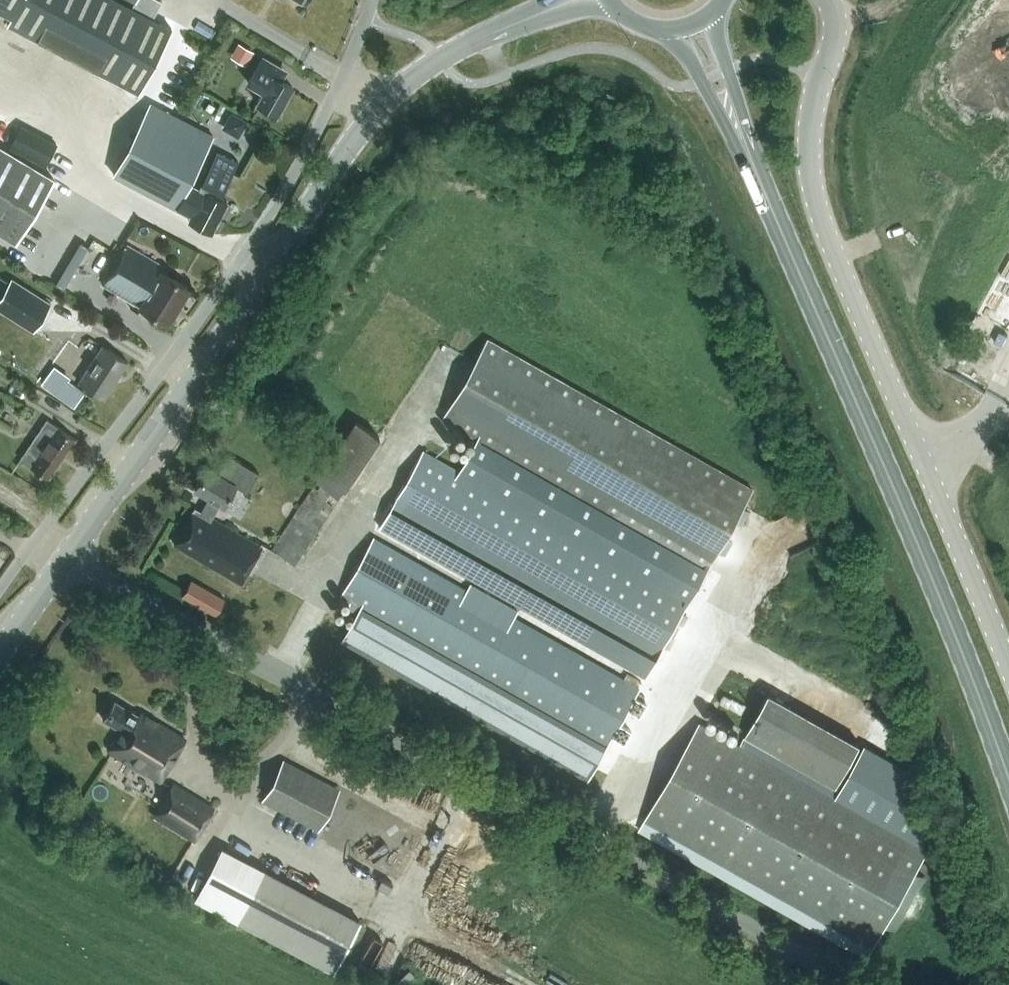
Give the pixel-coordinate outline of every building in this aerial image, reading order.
[(10,15),(7,22),(138,91),(172,27),(120,0),(0,0),(0,10),(10,15)] [(239,42),(231,55),(246,64),(253,51),(239,42)] [(256,102),(277,113),(292,86),(277,77),(282,68),(263,57),(249,81),(263,90),(256,102)] [(150,102),(113,173),(176,206),(177,205),(191,212),(189,217),(212,229),(227,200),(220,196),(233,171),(211,159),(198,185),(189,181),(213,134),(150,102)] [(45,162),(54,136),(14,123),(5,149),(45,162)] [(0,146),(0,232),(17,242),(54,179),(0,146)] [(162,271),(165,267),(165,266),(164,266),(126,243),(102,283),(140,305),(140,306),(167,322),(189,286),(162,271)] [(1008,304),(1008,272),(1005,270),(993,297),(1008,304)] [(11,277),(0,294),(0,309),(34,330),(51,303),(11,277)] [(987,306),(1007,318),(1008,315),(1008,307),(992,297),(987,306)] [(487,339),(442,416),(477,437),(458,471),(687,603),(752,489),(487,339)] [(128,361),(102,345),(79,381),(104,398),(128,361)] [(42,382),(74,405),(84,391),(52,368),(42,382)] [(49,477),(76,438),(47,419),(20,459),(49,477)] [(423,451),(379,526),(645,676),(687,603),(458,471),(423,451)] [(218,473),(208,467),(195,488),(209,496),(201,510),(212,517),(220,503),(223,505),(235,485),(247,492),(259,472),(229,454),(218,473)] [(174,543),(240,582),(261,547),(212,517),(201,510),(196,507),(174,543)] [(272,549),(295,563),(317,530),(294,516),(272,549)] [(357,612),(341,639),(588,778),(612,736),(619,723),(627,709),(635,696),(639,688),(513,617),(517,610),(470,583),(466,590),(373,537),(341,593),(351,599),(347,607),(357,612)] [(216,614),(225,599),(191,579),(182,594),(216,614)] [(746,735),(767,748),(791,706),(770,694),(746,735)] [(109,749),(161,780),(186,738),(141,712),(139,715),(114,700),(103,718),(121,729),(109,749)] [(700,723),(639,829),(868,956),(886,925),(916,871),(933,842),(907,770),(864,745),(839,791),(744,738),(740,745),(700,723)] [(319,825),(338,788),(285,760),(266,798),(319,825)] [(154,813),(195,838),(214,807),(173,783),(154,813)] [(221,845),(195,895),(194,897),(260,932),(287,879),(221,845)]
